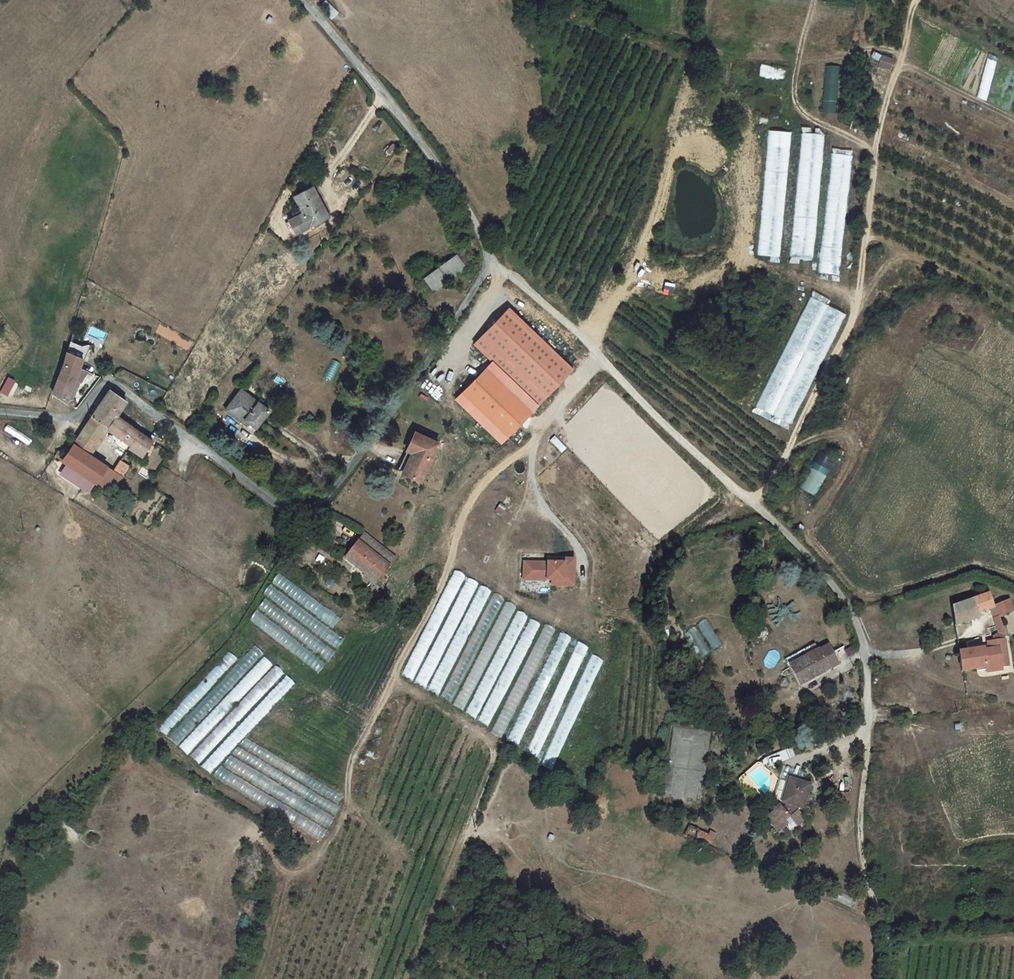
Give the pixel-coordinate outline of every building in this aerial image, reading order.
[(892,56),(881,54),(878,65),(890,68),(892,56)] [(986,54),(978,98),(989,100),(996,55),(986,54)] [(777,73),(778,66),(761,66),(760,78),(777,78),(777,73)] [(823,113),(838,113),(838,66),(824,66),(823,113)] [(338,143),(345,130),(336,126),(330,139),(338,143)] [(816,259),(823,129),(799,127),(792,258),(816,259)] [(782,257),(789,132),(766,131),(759,255),(782,257)] [(833,152),(819,272),(840,275),(853,154),(833,152)] [(344,192),(352,200),(364,187),(355,180),(344,192)] [(299,211),(290,216),(286,218),(292,233),(297,230),(326,215),(311,185),(292,195),(299,211)] [(426,271),(436,285),(472,258),(460,241),(453,246),(456,251),(426,271)] [(797,322),(759,409),(792,424),(832,336),(835,337),(847,310),(814,295),(806,315),(819,320),(815,329),(797,322)] [(492,361),(538,405),(573,369),(511,309),(475,344),(492,361)] [(79,368),(83,360),(68,354),(65,362),(79,368)] [(492,361),(462,392),(508,436),(538,405),(492,361)] [(54,393),(66,400),(75,378),(79,368),(65,362),(54,393)] [(86,370),(79,368),(75,378),(82,380),(86,370)] [(7,377),(1,394),(9,397),(16,380),(7,377)] [(116,414),(126,402),(118,396),(115,393),(110,390),(109,390),(100,404),(116,414)] [(508,436),(462,392),(455,400),(501,444),(508,436)] [(258,431),(269,416),(240,395),(225,415),(241,427),(246,422),(258,431)] [(106,427),(116,414),(100,404),(91,417),(106,427)] [(106,427),(107,428),(129,444),(128,446),(141,455),(152,440),(116,414),(106,427)] [(107,428),(106,427),(91,417),(73,443),(90,454),(107,428)] [(435,440),(413,429),(394,465),(416,477),(435,440)] [(73,443),(64,455),(61,460),(95,482),(105,489),(110,480),(117,485),(129,465),(122,460),(125,455),(120,451),(116,457),(121,460),(115,470),(90,454),(73,443)] [(57,451),(54,456),(61,460),(64,455),(57,451)] [(816,452),(802,489),(818,495),(832,458),(816,452)] [(370,553),(349,535),(335,551),(357,570),(370,553)] [(548,579),(552,579),(552,585),(575,585),(575,558),(566,558),(566,560),(548,560),(548,579)] [(545,561),(523,561),(523,579),(545,579),(545,561)] [(450,568),(404,677),(443,693),(486,591),(476,587),(478,582),(464,576),(465,575),(450,568)] [(278,572),(271,582),(334,628),(341,618),(278,572)] [(246,622),(320,671),(335,649),(337,650),(346,637),(268,585),(262,595),(265,597),(257,609),(255,608),(246,622)] [(954,606),(956,626),(982,618),(981,614),(991,611),(997,608),(996,605),(991,593),(954,606)] [(504,599),(454,705),(465,710),(515,604),(504,599)] [(996,605),(997,608),(991,611),(994,619),(1002,616),(1013,612),(1013,607),(1011,599),(996,605)] [(987,642),(987,647),(961,651),(964,674),(987,670),(988,674),(1006,672),(1006,669),(1013,668),(1009,638),(1002,616),(994,619),(998,633),(993,636),(995,640),(987,642)] [(543,622),(493,732),(504,737),(554,627),(543,622)] [(696,627),(689,631),(701,652),(708,647),(696,627)] [(508,740),(519,745),(569,636),(558,630),(508,740)] [(574,640),(530,753),(540,757),(585,644),(574,640)] [(817,647),(814,643),(787,660),(798,678),(823,662),(823,660),(832,655),(823,642),(817,647)] [(229,651),(158,727),(167,736),(186,715),(195,724),(262,652),(253,644),(238,660),(229,651)] [(542,765),(553,770),(602,658),(591,653),(542,765)] [(209,773),(294,683),(284,674),(285,673),(275,664),(189,754),(209,773)] [(336,811),(245,767),(240,777),(219,766),(212,781),(323,835),(336,811)] [(783,804),(767,822),(775,829),(777,826),(781,821),(792,829),(795,832),(800,825),(805,829),(812,820),(802,812),(801,813),(799,813),(799,812),(799,809),(801,806),(803,804),(809,805),(813,781),(793,778),(789,799),(793,803),(789,809),(783,804)] [(781,821),(777,826),(788,835),(792,829),(781,821)] [(805,829),(800,825),(795,832),(799,835),(805,829)]
